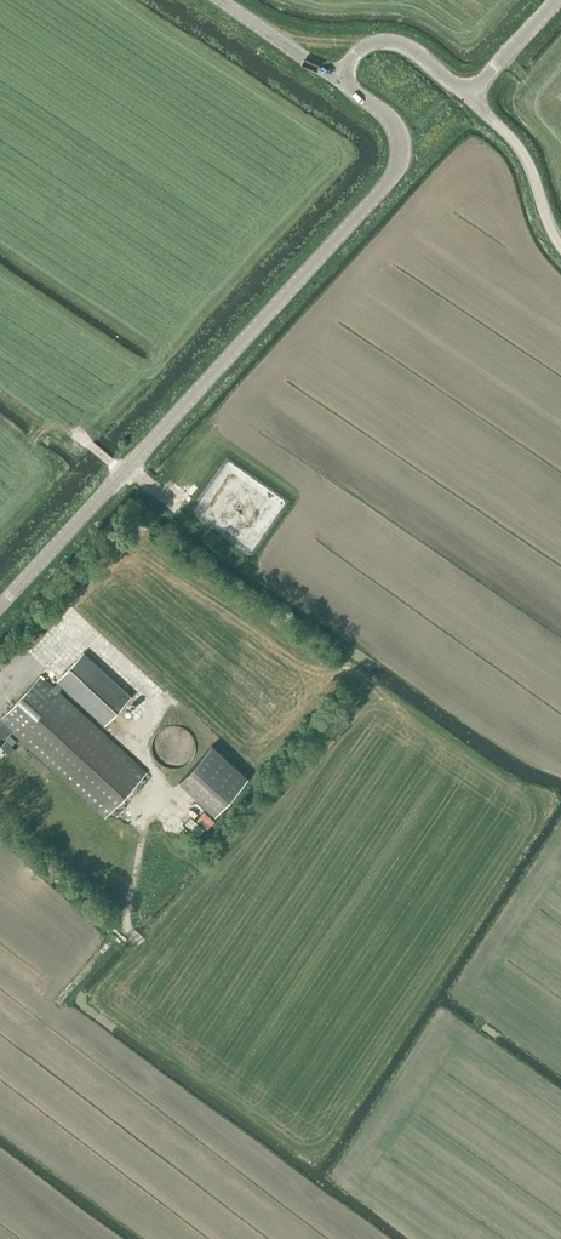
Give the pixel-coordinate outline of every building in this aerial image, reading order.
[(83,652),(56,681),(58,682),(53,688),(40,676),(0,719),(0,741),(10,730),(106,817),(146,773),(100,730),(57,692),(62,686),(105,725),(131,696),(83,652)] [(174,725),(171,725),(170,726),(169,726),(167,726),(166,727),(163,728),(161,729),(160,730),(158,731),(157,732),(156,733),(155,735),(154,737),(153,738),(152,740),(152,743),(151,744),(151,745),(151,747),(151,748),(151,750),(151,751),(152,753),(152,754),(153,755),(153,757),(154,758),(155,759),(155,760),(156,761),(157,763),(159,764),(161,766),(163,767),(165,768),(168,769),(171,769),(174,769),(177,769),(179,769),(182,768),(184,766),(186,765),(187,764),(189,763),(190,762),(191,761),(191,759),(192,758),(193,757),(193,756),(194,754),(194,753),(195,751),(195,750),(195,748),(195,747),(195,746),(195,744),(195,743),(194,741),(194,739),(193,737),(192,736),(191,735),(190,734),(189,733),(188,732),(187,731),(186,729),(183,728),(181,727),(178,726),(176,726),(174,725)] [(215,815),(248,779),(212,746),(179,782),(215,815)] [(183,820),(203,830),(209,819),(189,809),(183,820)]
